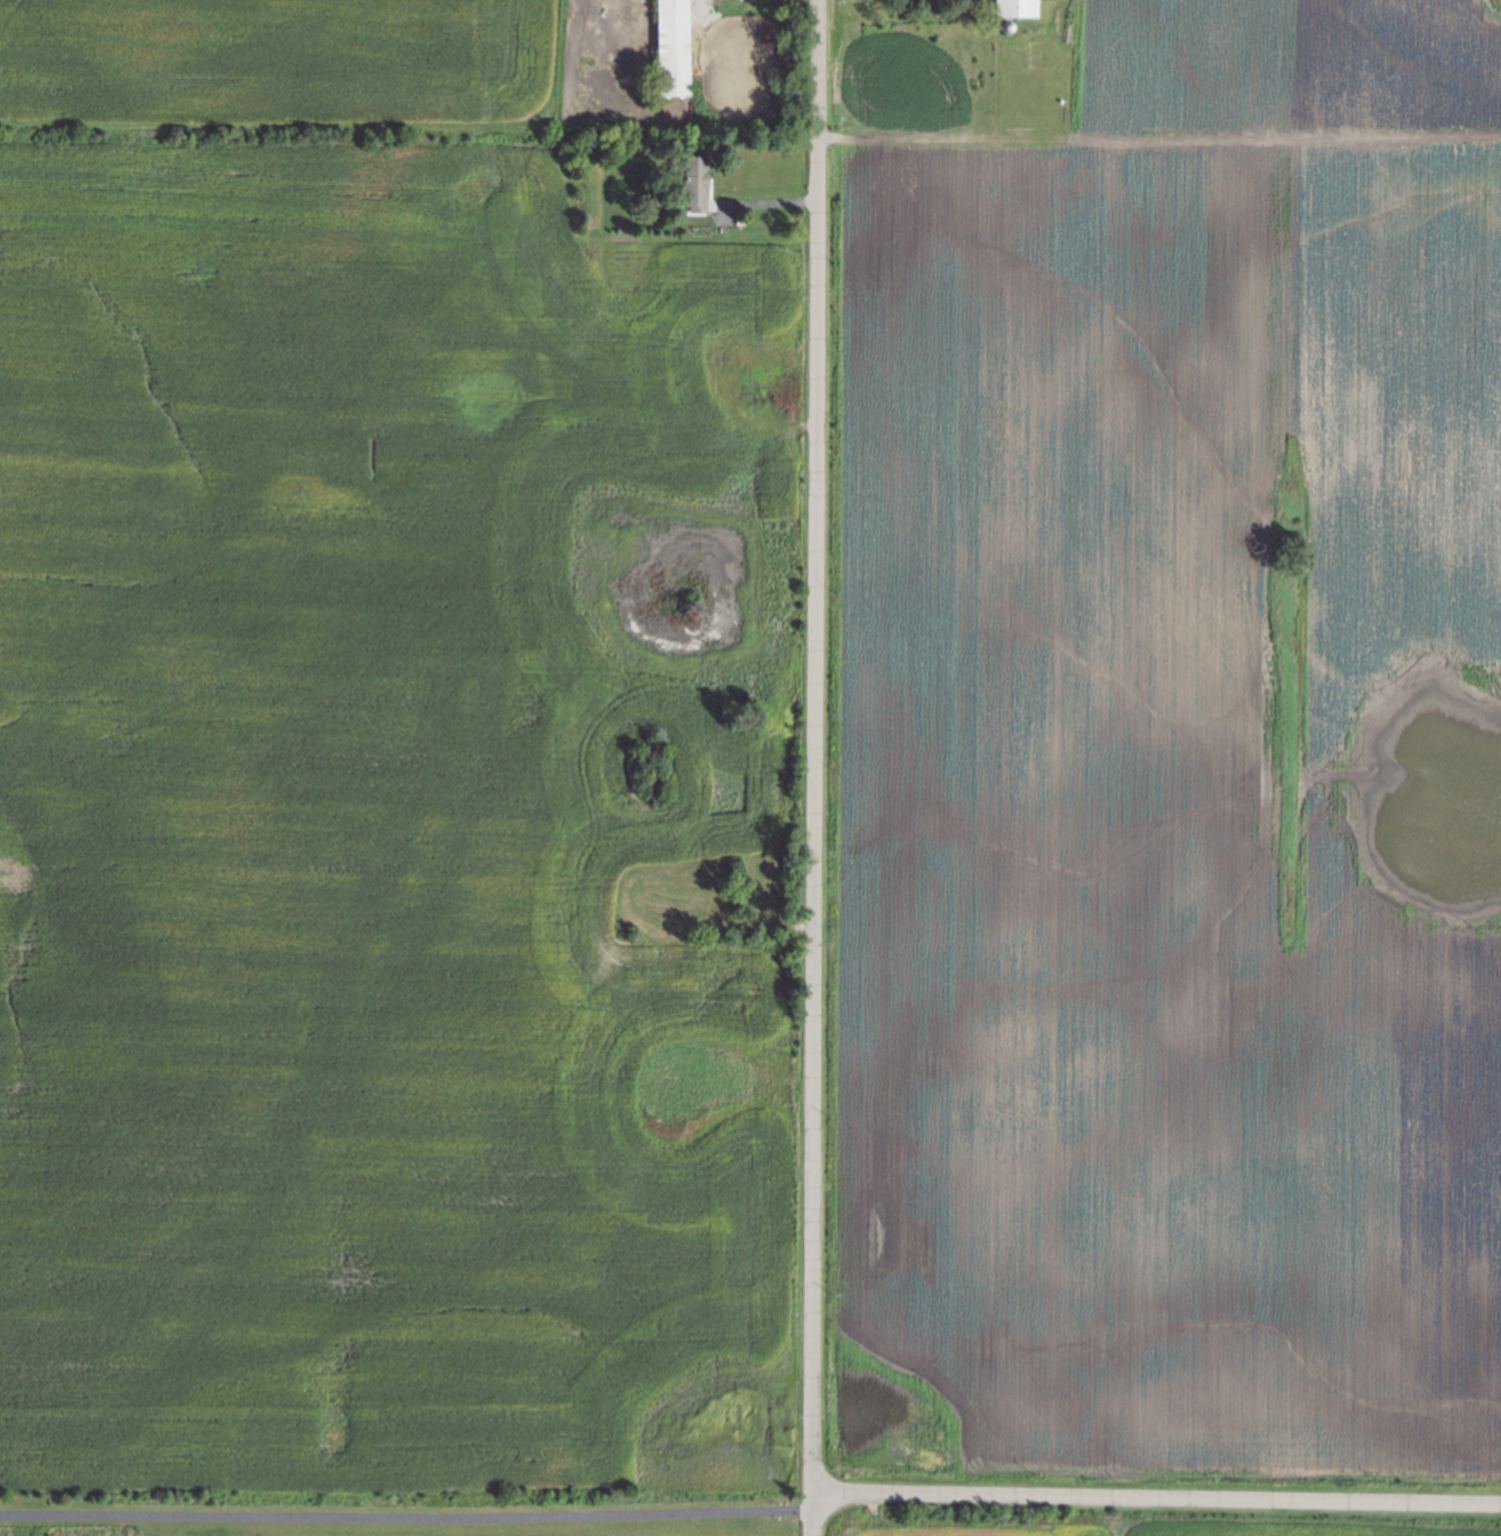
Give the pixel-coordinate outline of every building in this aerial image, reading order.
[(655,98),(654,0),(687,0),(689,98),(655,98)] [(992,18),(1035,19),(1035,0),(992,0),(992,18)] [(705,158),(683,158),(682,207),(688,207),(688,214),(705,215),(705,158)]
